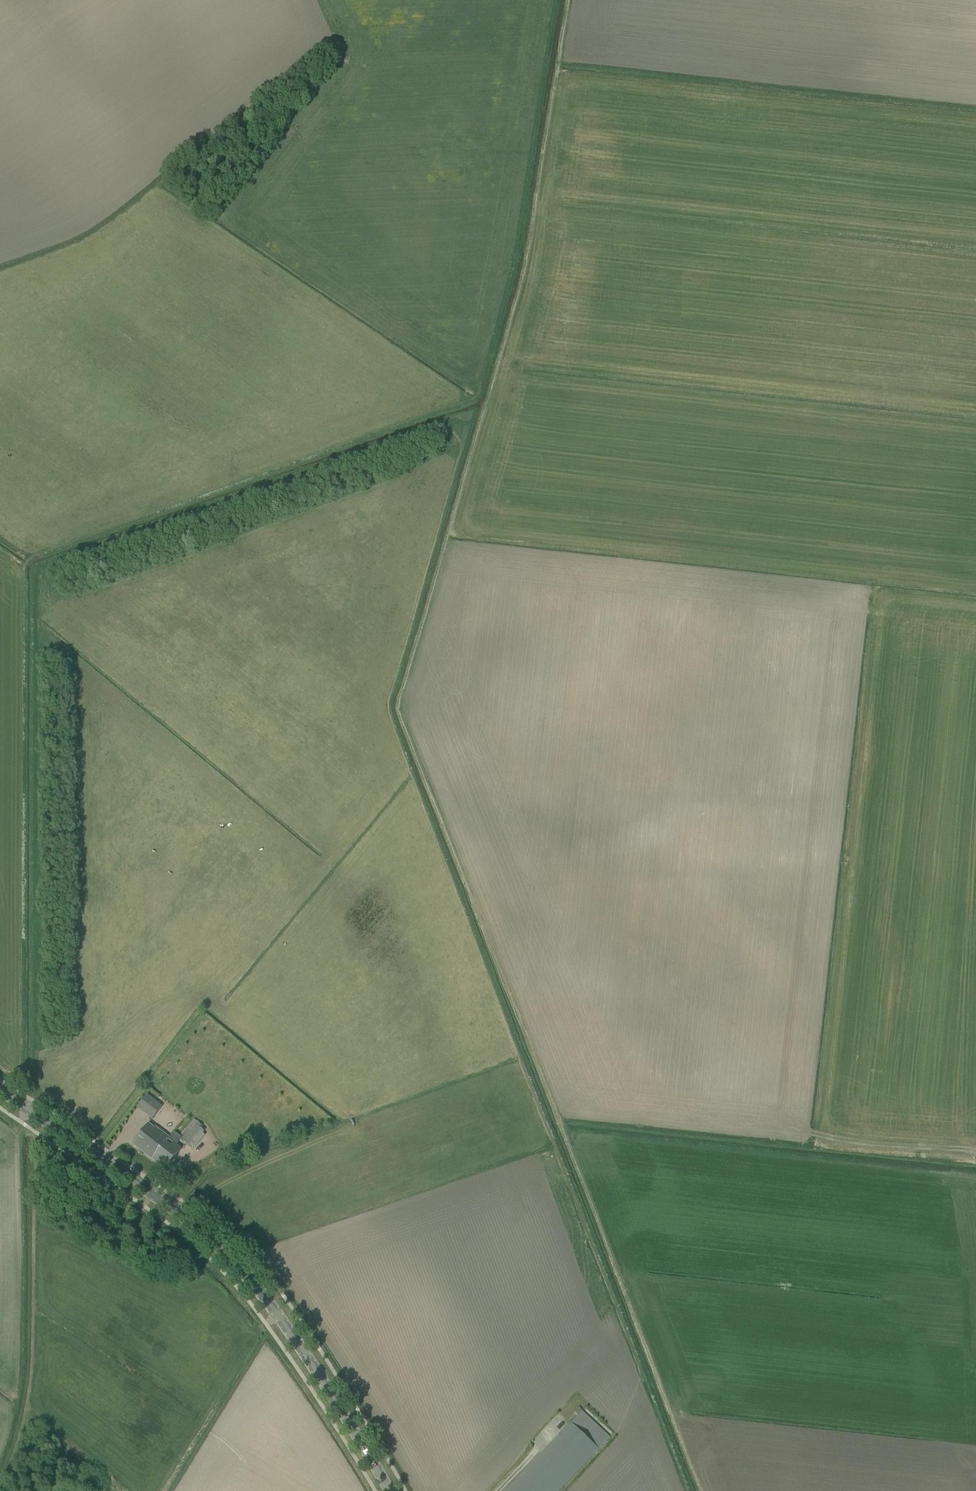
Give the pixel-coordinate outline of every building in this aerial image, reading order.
[(137,1107),(152,1119),(162,1107),(146,1095),(137,1107)] [(179,1137),(193,1149),(205,1135),(202,1133),(204,1130),(200,1128),(202,1126),(194,1119),(179,1137)] [(132,1144),(151,1159),(168,1139),(169,1138),(155,1127),(154,1128),(148,1123),(132,1144)] [(151,1159),(165,1170),(181,1149),(168,1139),(151,1159)] [(505,1490),(558,1490),(610,1437),(608,1436),(592,1420),(590,1418),(584,1413),(582,1411),(570,1423),(569,1422),(505,1490)]
